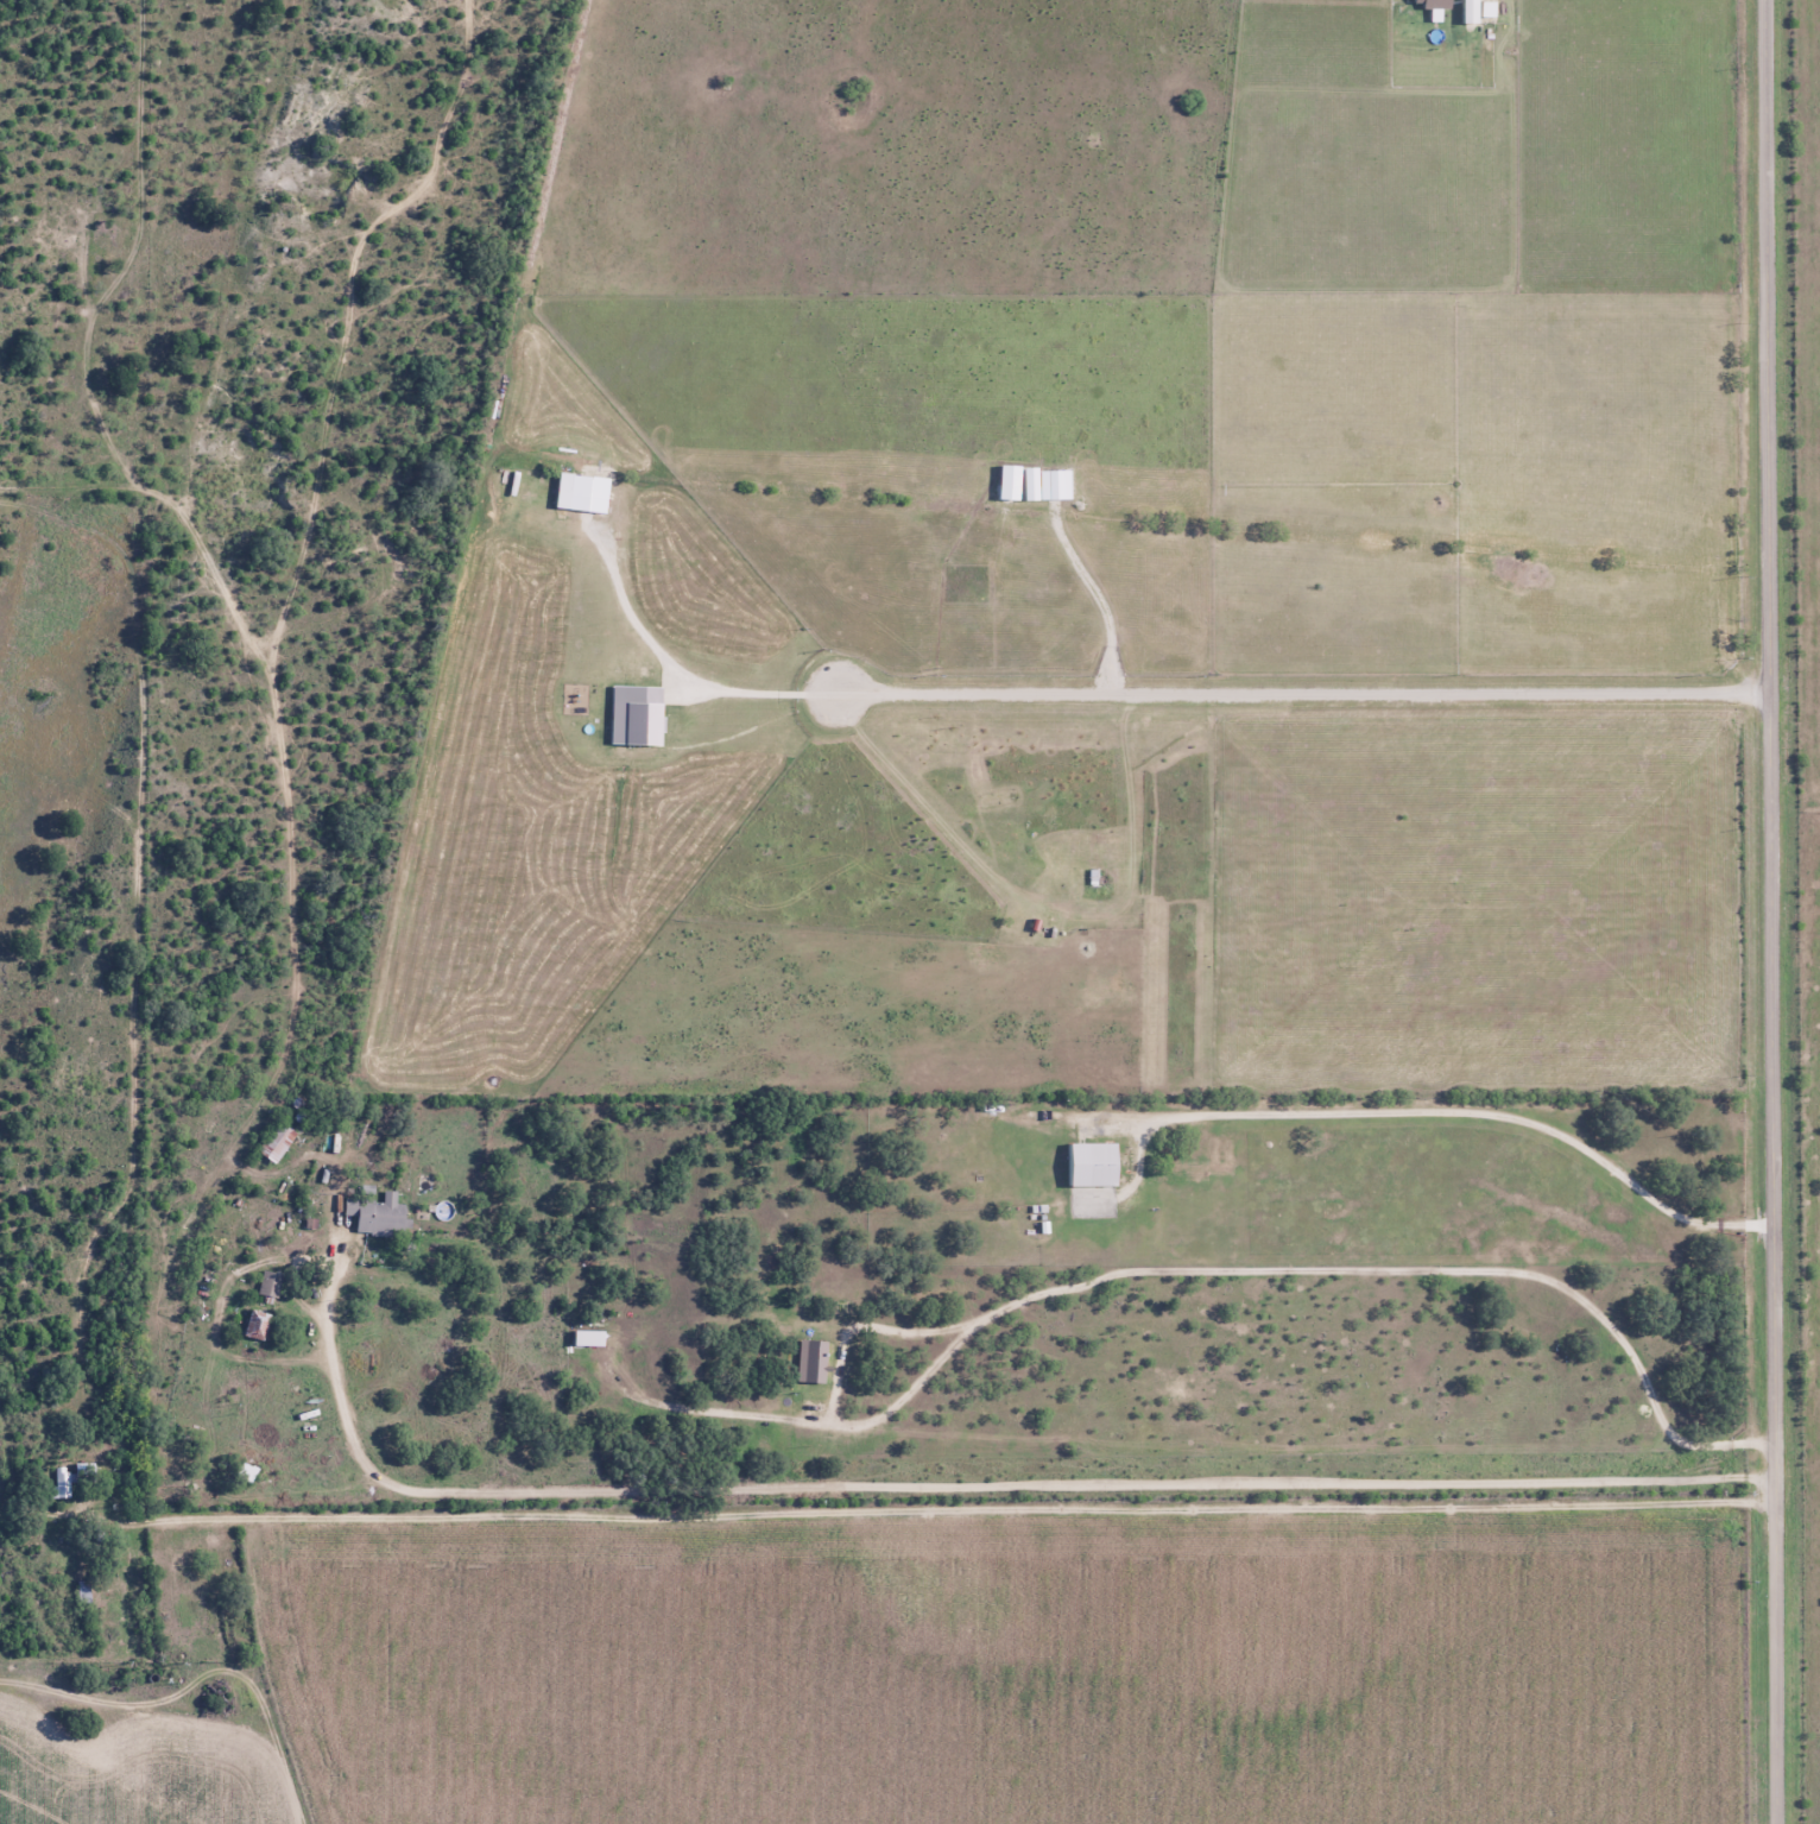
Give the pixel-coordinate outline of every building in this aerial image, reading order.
[(270,1163),(294,1136),(277,1121),(253,1148),(270,1163)] [(1067,1186),(1113,1186),(1113,1142),(1067,1142),(1067,1186)] [(401,1204),(393,1204),(393,1191),(381,1191),(381,1199),(343,1198),(342,1215),(354,1216),(353,1234),(400,1235),(401,1204)] [(280,1272),(258,1269),(255,1294),(276,1298),(280,1272)] [(243,1337),(264,1339),(266,1313),(246,1311),(243,1337)] [(51,1498),(68,1498),(68,1482),(92,1482),(93,1464),(70,1463),(70,1466),(51,1466),(51,1498)] [(72,1602),(87,1602),(86,1582),(71,1583),(72,1602)]
